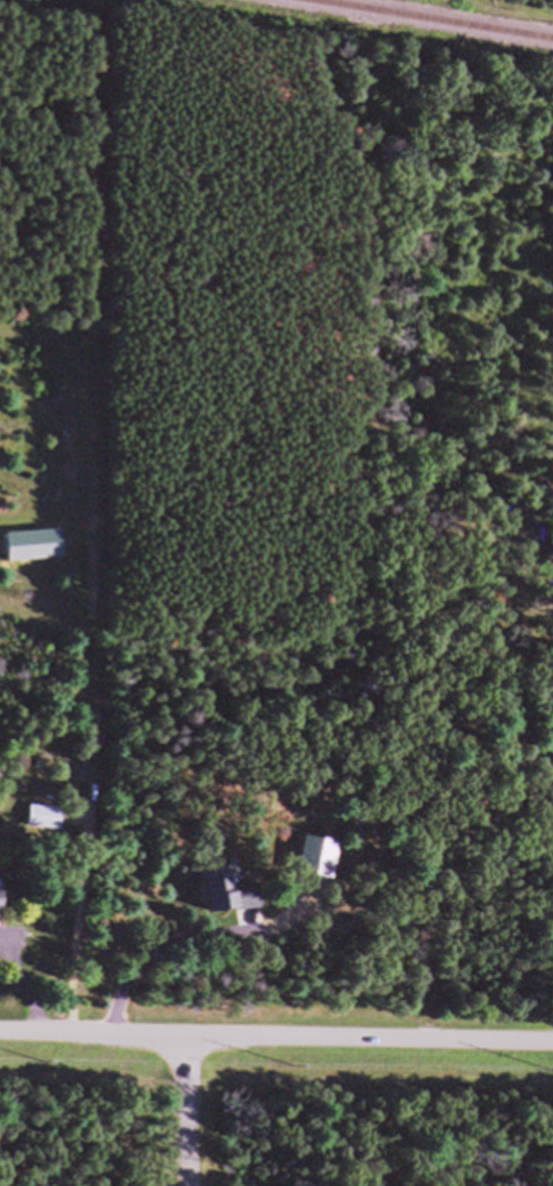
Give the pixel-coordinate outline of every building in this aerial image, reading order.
[(33,839),(67,840),(67,817),(34,817),(33,839)] [(234,896),(232,880),(202,883),(206,924),(260,918),(257,894),(234,896)]
